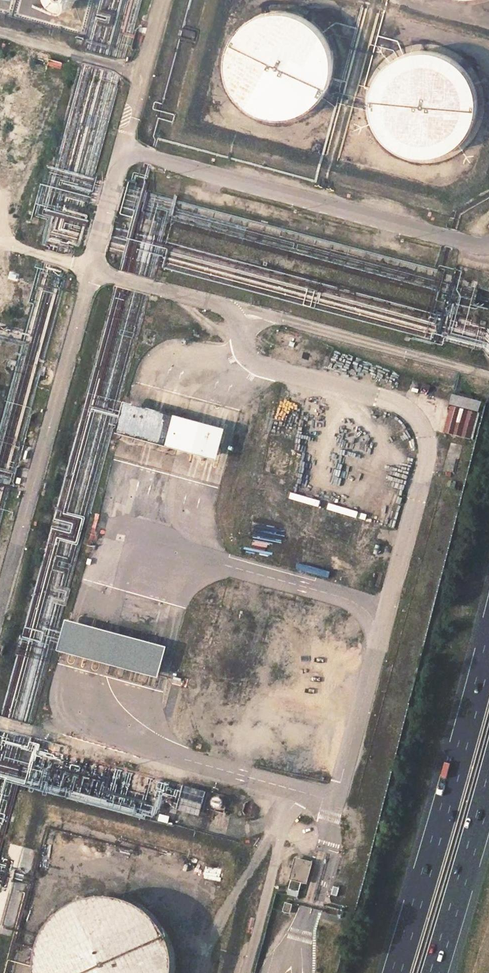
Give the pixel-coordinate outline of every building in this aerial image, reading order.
[(47,3),(50,8),(56,11),(62,12),(68,11),(73,8),(77,3),(78,0),(46,0),(47,3)] [(255,22),(243,31),(233,47),(230,60),(232,79),(239,94),(250,106),(265,113),(283,115),(300,111),(313,102),(323,89),(329,71),(327,53),(320,37),(308,25),(293,18),(273,16),(255,22)] [(402,60),(390,69),(380,84),(376,98),(378,117),(385,132),(397,143),(411,151),(430,153),(446,148),(460,139),(470,127),(475,109),(474,91),(467,75),(455,63),(440,55),(420,54),(402,60)] [(227,431),(124,404),(115,437),(218,464),(227,431)] [(451,408),(445,434),(472,441),(478,415),(451,408)] [(167,649),(67,623),(58,655),(158,681),(167,649)] [(301,885),(306,886),(312,864),(296,861),(289,892),(299,894),(301,885)] [(53,927),(46,937),(41,949),(37,965),(38,972),(173,972),(173,960),(167,941),(156,925),(144,915),(127,906),(104,903),(84,906),(66,915),(53,927)]
